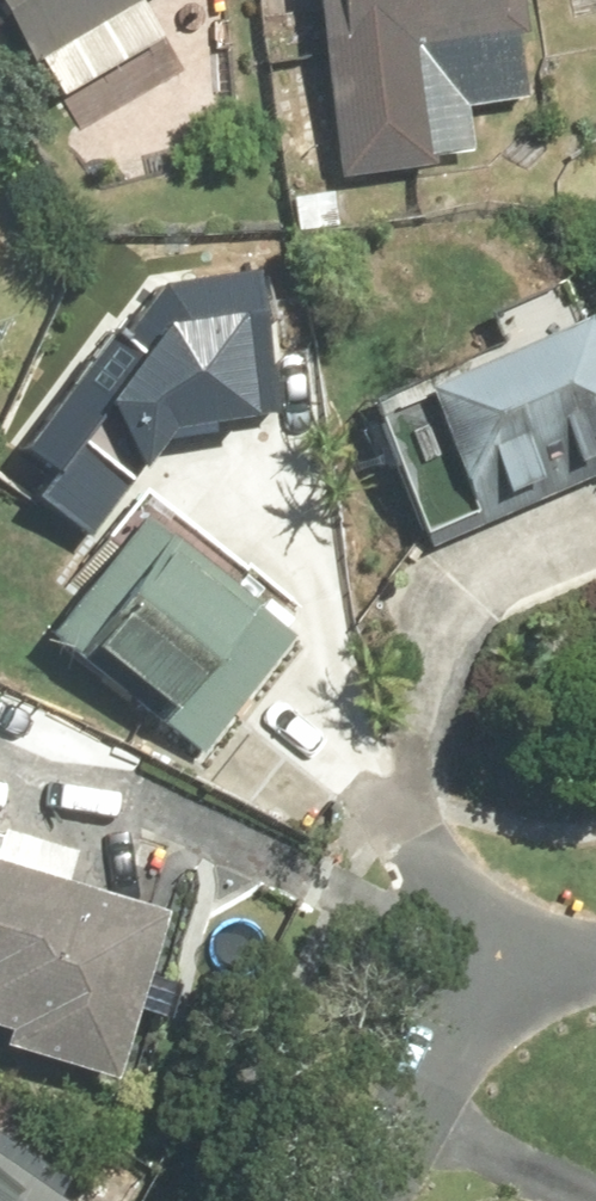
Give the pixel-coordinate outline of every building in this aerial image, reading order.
[(23,71),(146,0),(0,0),(0,32),(23,71)] [(333,185),(426,171),(408,53),(520,36),(515,0),(304,0),(333,185)] [(0,459),(0,466),(89,529),(167,421),(271,408),(254,265),(155,277),(122,322),(107,311),(0,459)] [(407,403),(464,533),(595,476),(595,384),(572,330),(407,403)] [(131,524),(39,645),(197,763),(289,642),(131,524)] [(0,869),(0,1050),(105,1080),(154,912),(0,869)] [(0,1160),(0,1200),(62,1200),(0,1160)]
